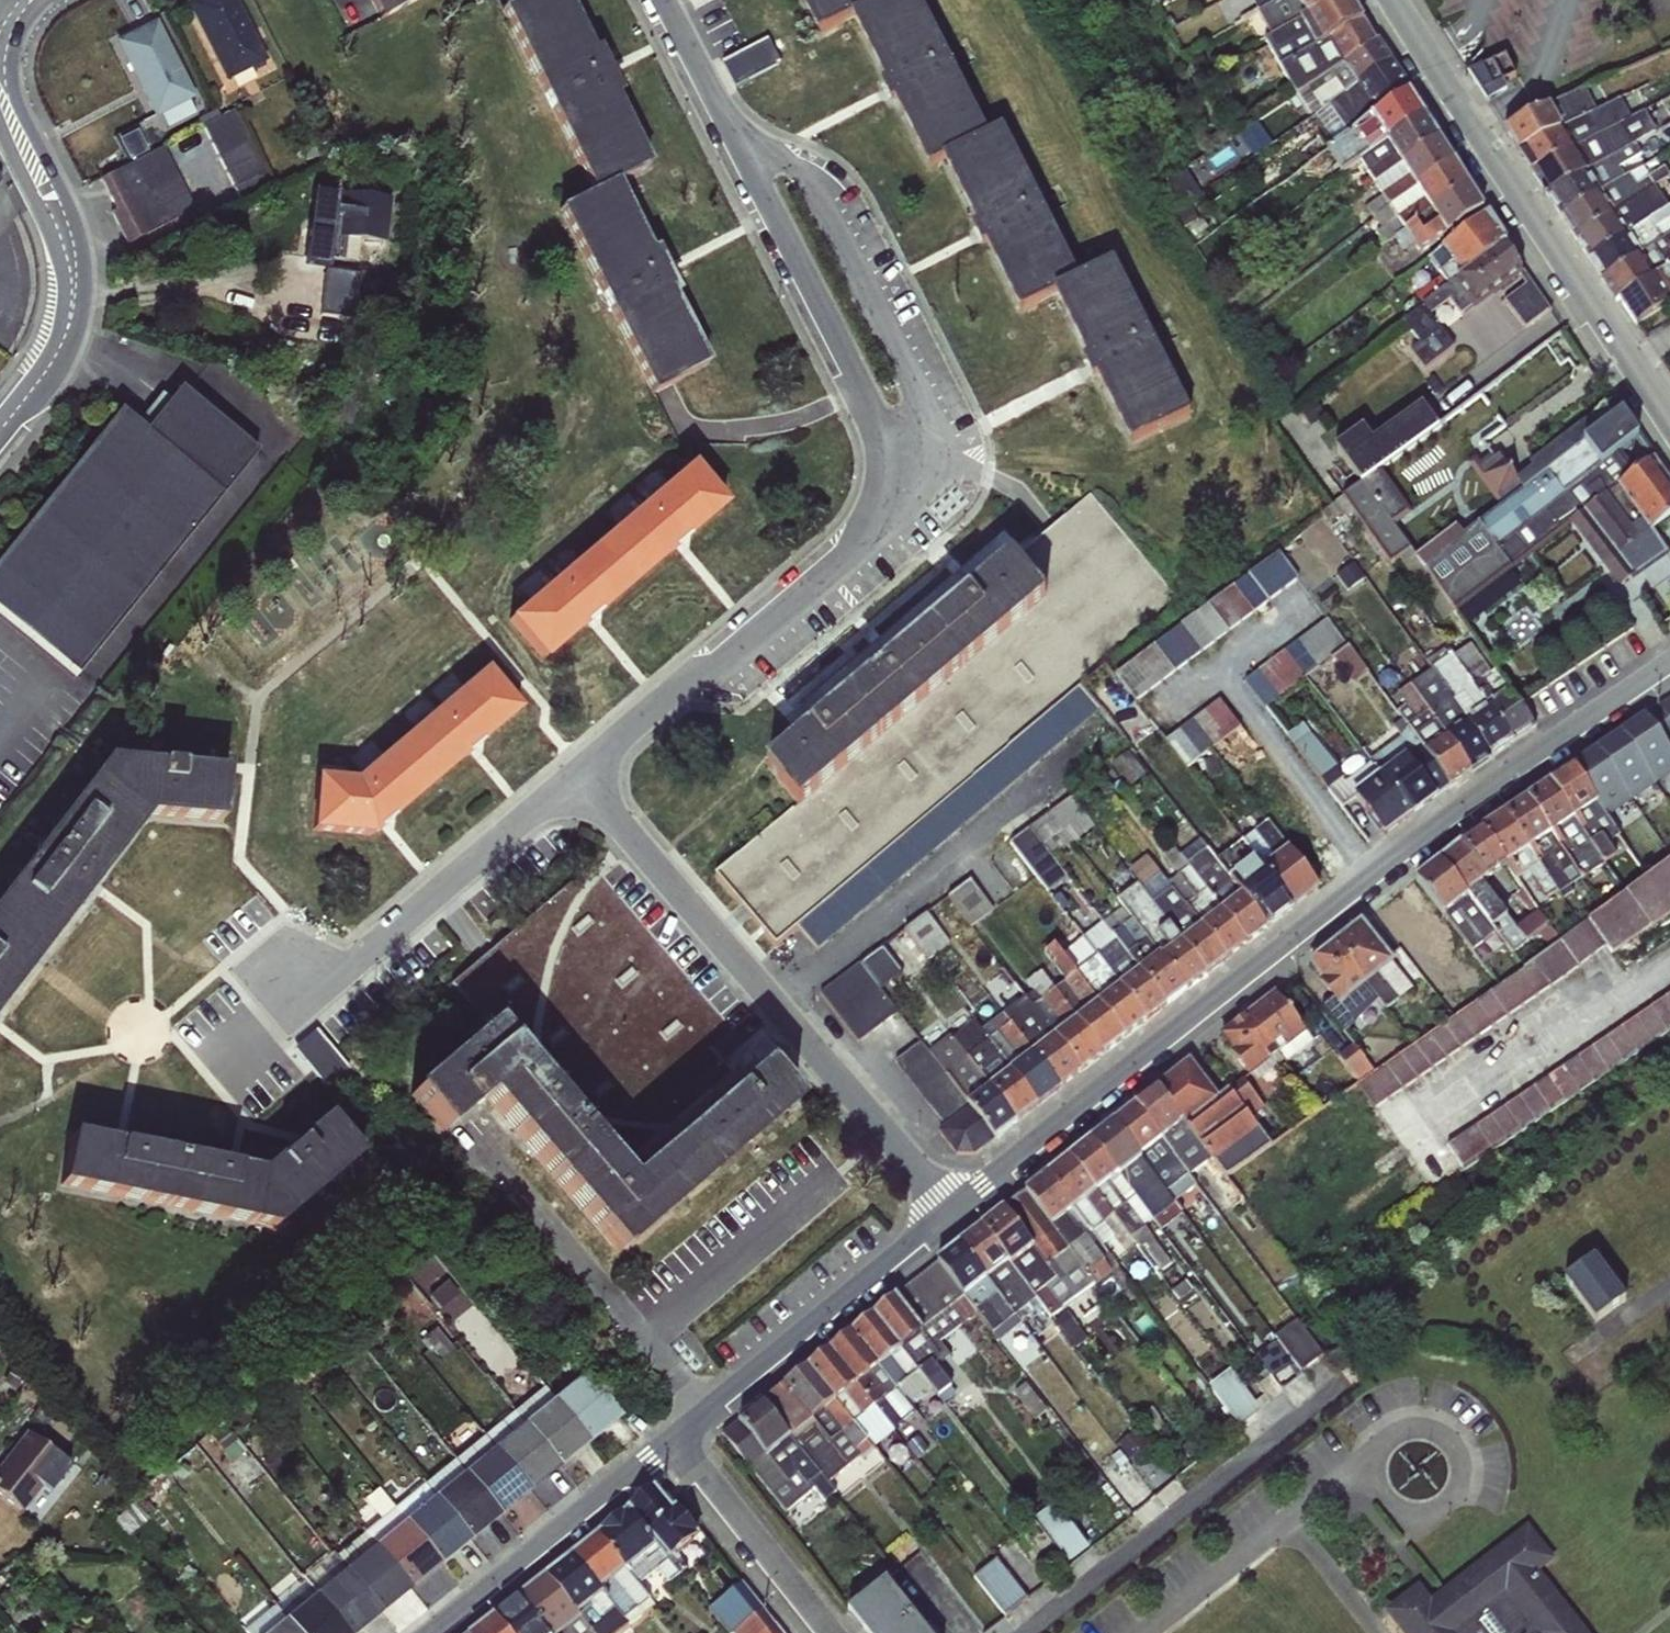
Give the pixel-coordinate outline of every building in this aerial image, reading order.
[(224,82),(266,60),(235,0),(194,0),(184,5),(224,82)] [(380,22),(422,0),(369,0),(380,22)] [(649,164),(614,96),(619,94),(595,46),(590,49),(565,0),(519,0),(497,10),(590,192),(614,182),(649,164)] [(816,34),(850,16),(877,2),(876,0),(799,0),(816,34)] [(927,166),(942,158),(988,135),(918,0),(880,0),(877,2),(850,16),(884,82),(879,85),(889,104),(893,102),(927,166)] [(1282,0),(1227,0),(1242,23),(1257,15),(1282,0)] [(1337,0),(1282,0),(1257,15),(1269,37),(1337,0)] [(1363,21),(1349,0),(1337,0),(1269,37),(1262,41),(1279,69),(1363,21)] [(113,42),(154,119),(196,96),(155,20),(113,42)] [(1308,91),(1376,41),(1363,21),(1279,69),(1296,98),(1308,91)] [(1323,109),(1389,60),(1376,41),(1308,91),(1323,109)] [(1487,101),(1525,82),(1510,52),(1472,71),(1487,101)] [(1347,134),(1408,91),(1389,60),(1323,109),(1335,127),(1340,124),(1347,134)] [(1517,151),(1594,113),(1621,98),(1617,88),(1592,100),(1583,87),(1502,129),(1517,151)] [(1359,161),(1423,114),(1408,91),(1347,134),(1326,151),(1342,172),(1359,161)] [(1594,113),(1517,151),(1530,171),(1608,130),(1630,117),(1623,106),(1598,121),(1594,113)] [(210,119),(230,180),(259,170),(239,109),(210,119)] [(1374,184),(1438,138),(1423,114),(1359,161),(1366,174),(1353,183),(1359,194),(1374,184)] [(1608,130),(1530,171),(1544,193),(1636,144),(1657,130),(1651,120),(1614,143),(1608,130)] [(985,245),(1017,309),(1025,305),(1052,292),(1078,279),(1003,128),(988,135),(942,158),(975,225),(970,228),(980,247),(985,245)] [(153,132),(143,137),(150,151),(146,154),(136,136),(122,142),(131,161),(98,179),(113,210),(109,213),(125,245),(194,210),(153,132)] [(1372,218),(1453,161),(1438,138),(1374,184),(1382,196),(1365,208),(1372,218)] [(1636,144),(1544,193),(1559,216),(1628,176),(1621,166),(1643,154),(1636,144)] [(1430,212),(1468,186),(1453,161),(1372,218),(1379,229),(1374,233),(1382,244),(1430,212)] [(1559,216),(1572,237),(1669,176),(1664,165),(1633,184),(1628,176),(1559,216)] [(1572,237),(1586,259),(1669,205),(1669,195),(1666,189),(1669,186),(1669,176),(1572,237)] [(649,393),(707,363),(672,296),(677,293),(653,246),(648,249),(614,182),(590,192),(556,210),(649,393)] [(1468,186),(1430,212),(1446,235),(1482,208),(1468,186)] [(358,240),(385,242),(390,197),(345,192),(306,227),(302,255),(355,262),(358,240)] [(1586,259),(1600,279),(1663,238),(1669,233),(1669,205),(1586,259)] [(1447,285),(1504,242),(1485,214),(1427,260),(1447,285)] [(1669,264),(1669,242),(1667,244),(1663,238),(1600,279),(1614,301),(1616,298),(1669,264)] [(1504,242),(1447,285),(1402,322),(1418,343),(1410,352),(1424,370),(1454,346),(1431,316),(1449,302),(1461,316),(1470,308),(1474,312),(1519,278),(1524,285),(1503,302),(1525,330),(1550,310),(1504,242)] [(1096,378),(1128,443),(1190,413),(1114,260),(1078,279),(1052,292),(1086,359),(1081,362),(1090,380),(1096,378)] [(1616,298),(1634,326),(1669,302),(1669,264),(1616,298)] [(1454,615),(1567,525),(1653,458),(1613,400),(1573,431),(1570,430),(1528,461),(1530,467),(1516,478),(1499,455),(1493,458),(1483,443),(1504,428),(1573,379),(1548,342),(1491,385),(1361,484),(1454,615)] [(0,556),(0,615),(75,676),(257,451),(178,388),(144,430),(118,410),(0,556)] [(1653,458),(1567,525),(1618,586),(1630,580),(1669,551),(1669,484),(1653,458)] [(598,543),(633,583),(722,507),(688,466),(598,543)] [(1089,494),(1014,558),(1048,596),(964,666),(881,736),(797,807),(714,874),(774,945),(1176,602),(1089,494)] [(633,583),(598,543),(509,620),(544,659),(633,583)] [(1630,580),(1653,614),(1664,608),(1669,616),(1669,551),(1630,580)] [(1298,579),(1279,553),(1115,676),(1135,703),(1298,579)] [(1014,558),(931,628),(964,666),(1048,596),(1014,558)] [(1264,708),(1348,645),(1326,618),(1243,682),(1264,708)] [(931,628),(849,697),(881,736),(964,666),(931,628)] [(1453,660),(1513,741),(1537,727),(1494,670),(1492,672),(1469,642),(1451,656),(1453,660)] [(1354,643),(1338,652),(1353,678),(1369,669),(1354,643)] [(1449,696),(1491,756),(1513,741),(1453,660),(1444,667),(1460,688),(1449,696)] [(408,734),(443,774),(516,712),(482,671),(408,734)] [(1401,720),(1449,785),(1471,771),(1429,711),(1408,683),(1395,693),(1406,708),(1397,715),(1401,720)] [(1429,711),(1471,771),(1491,756),(1449,696),(1429,711)] [(797,807),(881,736),(849,697),(767,767),(797,807)] [(1607,814),(1669,773),(1669,749),(1664,741),(1669,737),(1669,699),(1574,765),(1607,814)] [(1219,700),(1165,742),(1185,769),(1239,727),(1219,700)] [(1370,762),(1412,816),(1449,785),(1401,720),(1391,727),(1400,739),(1370,762)] [(1412,816),(1370,762),(1346,779),(1303,721),(1286,734),(1341,808),(1353,799),(1383,838),(1412,816)] [(443,774),(408,734),(353,781),(317,779),(313,832),(370,837),(443,774)] [(220,825),(225,772),(103,761),(65,810),(145,819),(220,825)] [(1607,814),(1574,765),(1549,784),(1603,864),(1616,856),(1608,844),(1618,835),(1607,814)] [(1526,799),(1578,878),(1603,864),(1549,784),(1526,799)] [(1072,874),(1057,854),(1098,823),(1074,792),(1013,839),(1052,889),(1072,874)] [(1505,813),(1555,893),(1578,878),(1526,799),(1505,813)] [(145,819),(65,810),(0,895),(0,915),(45,950),(145,819)] [(1482,829),(1505,866),(1518,878),(1523,884),(1530,881),(1543,899),(1555,893),(1505,813),(1482,829)] [(1253,858),(1295,904),(1319,886),(1267,819),(1240,840),(1253,858)] [(1505,866),(1482,829),(1463,842),(1487,879),(1505,866)] [(1268,925),(1228,877),(1199,839),(1180,853),(1246,942),(1268,925)] [(1439,862),(1496,933),(1511,954),(1548,925),(1536,911),(1515,927),(1483,881),(1487,879),(1463,842),(1439,862)] [(1246,942),(1180,853),(1172,847),(1161,855),(1175,874),(1167,882),(1169,887),(1225,958),(1246,942)] [(1228,877),(1268,925),(1295,904),(1253,858),(1228,877)] [(1605,946),(1612,954),(1669,913),(1669,860),(1588,920),(1516,973),(1356,1086),(1373,1110),(1605,946)] [(1496,933),(1439,862),(1415,881),(1443,915),(1444,919),(1428,930),(1451,959),(1466,947),(1472,950),(1496,933)] [(602,863),(457,969),(517,1050),(548,1028),(538,1015),(541,1013),(520,983),(545,965),(550,972),(586,945),(609,976),(620,968),(636,990),(658,974),(657,973),(673,960),(602,863)] [(975,923),(998,906),(976,877),(953,894),(975,923)] [(1207,973),(1168,921),(1135,885),(1117,899),(1122,908),(1185,990),(1207,973)] [(1225,958),(1169,887),(1161,895),(1175,915),(1168,921),(1207,973),(1225,958)] [(930,955),(955,939),(935,908),(910,924),(930,955)] [(1185,990),(1122,908),(1104,923),(1166,1005),(1185,990)] [(0,915),(0,1008),(45,950),(0,915)] [(1333,943),(1387,1009),(1412,988),(1361,920),(1333,943)] [(1166,1005),(1104,923),(1081,935),(1146,1020),(1166,1005)] [(1146,1020),(1081,935),(1066,949),(1058,941),(1053,945),(1124,1037),(1146,1020)] [(860,1040),(902,1011),(884,985),(907,969),(889,943),(824,988),(860,1040)] [(1387,1009),(1333,943),(1308,964),(1338,1007),(1355,995),(1374,1019),(1387,1009)] [(1124,1037),(1053,945),(1043,953),(1062,981),(1055,988),(1104,1053),(1124,1037)] [(1104,1053),(1055,988),(1040,971),(1025,983),(1031,992),(1025,996),(1081,1071),(1104,1053)] [(1081,1071),(1025,996),(1014,983),(999,994),(1008,1007),(1001,1013),(1059,1088),(1081,1071)] [(1306,1031),(1275,992),(1246,1015),(1276,1055),(1306,1031)] [(1447,1146),(1460,1168),(1669,1024),(1669,993),(1447,1146)] [(981,1029),(1037,1105),(1059,1088),(1001,1013),(981,1029)] [(1219,1036),(1248,1078),(1276,1055),(1246,1015),(1219,1036)] [(1037,1105),(981,1029),(971,1016),(948,1034),(1016,1121),(1037,1105)] [(483,1098),(522,1063),(489,1024),(405,1094),(440,1134),(483,1098)] [(1016,1121),(948,1034),(943,1029),(935,1037),(955,1064),(945,1072),(993,1138),(1016,1121)] [(993,1138),(945,1072),(920,1040),(893,1062),(942,1126),(936,1131),(946,1142),(955,1155),(974,1154),(993,1138)] [(1349,1061),(1360,1078),(1377,1068),(1366,1051),(1349,1061)] [(1155,1087),(1239,1194),(1284,1164),(1250,1119),(1265,1107),(1242,1077),(1217,1096),(1189,1059),(1155,1087)] [(622,1179),(522,1063),(483,1098),(582,1215),(622,1179)] [(793,1104),(760,1064),(671,1139),(705,1179),(793,1104)] [(1239,1194),(1155,1087),(1133,1104),(1190,1175),(1199,1167),(1233,1210),(1243,1203),(1239,1194)] [(1190,1175),(1133,1104),(1112,1121),(1176,1203),(1197,1186),(1190,1175)] [(326,1114),(258,1172),(273,1229),(359,1155),(326,1114)] [(1176,1203),(1112,1121),(1090,1139),(1151,1219),(1157,1226),(1179,1212),(1176,1203)] [(59,1186),(160,1206),(168,1154),(69,1134),(59,1186)] [(705,1179),(671,1139),(622,1179),(582,1215),(616,1255),(705,1179)] [(1151,1219),(1090,1139),(1067,1157),(1142,1247),(1161,1271),(1171,1263),(1144,1225),(1151,1219)] [(160,1206),(273,1229),(258,1172),(168,1154),(160,1206)] [(1142,1247),(1067,1157),(1045,1175),(1102,1246),(1112,1239),(1125,1253),(1142,1247)] [(1102,1246),(1045,1175),(1025,1191),(1092,1283),(1104,1296),(1119,1284),(1112,1273),(1119,1268),(1102,1246)] [(1003,1209),(1072,1300),(1092,1283),(1025,1191),(1003,1209)] [(1072,1300),(1003,1209),(981,1227),(1039,1307),(1051,1318),(1072,1300)] [(1039,1307),(981,1227),(960,1244),(1020,1323),(1039,1307)] [(1020,1323),(960,1244),(937,1262),(975,1314),(1009,1358),(1014,1353),(1003,1337),(1020,1323)] [(415,1264),(439,1307),(462,1294),(438,1251),(415,1264)] [(1596,1252),(1565,1277),(1598,1319),(1629,1295),(1596,1252)] [(873,1314),(930,1392),(936,1397),(938,1396),(951,1386),(936,1366),(949,1355),(939,1341),(975,1314),(937,1262),(873,1314)] [(930,1392),(873,1314),(850,1332),(911,1407),(930,1392)] [(1281,1340),(1262,1349),(1275,1378),(1324,1357),(1306,1315),(1276,1328),(1281,1340)] [(911,1407),(850,1332),(829,1349),(895,1430),(915,1411),(911,1407)] [(895,1430),(829,1349),(806,1367),(872,1449),(895,1430)] [(1242,1422),(1264,1405),(1233,1366),(1212,1383),(1242,1422)] [(784,1386),(850,1466),(872,1449),(806,1367),(784,1386)] [(553,1398),(588,1442),(619,1417),(583,1372),(553,1398)] [(588,1442),(553,1398),(544,1386),(513,1412),(557,1468),(588,1442)] [(761,1404),(828,1483),(850,1466),(784,1386),(761,1404)] [(828,1483),(761,1404),(738,1423),(797,1494),(806,1489),(824,1503),(835,1494),(828,1483)] [(557,1468),(513,1412),(485,1435),(528,1491),(557,1468)] [(28,1433),(0,1468),(0,1496),(20,1512),(62,1460),(28,1433)] [(528,1491),(485,1435),(455,1459),(499,1515),(528,1491)] [(499,1515),(455,1459),(423,1485),(469,1540),(499,1515)] [(469,1540),(423,1485),(394,1509),(438,1565),(469,1540)] [(627,1510),(679,1573),(685,1568),(678,1554),(699,1535),(676,1504),(671,1506),(656,1487),(627,1510)] [(1072,1560),(1091,1545),(1058,1502),(1039,1516),(1072,1560)] [(438,1565),(394,1509),(362,1533),(408,1589),(438,1565)] [(679,1573),(627,1510),(597,1535),(639,1585),(657,1570),(668,1583),(679,1573)] [(1389,1612),(1406,1632),(1582,1632),(1534,1573),(1551,1559),(1526,1528),(1430,1604),(1417,1589),(1389,1612)] [(345,1570),(380,1612),(408,1589),(362,1533),(334,1557),(345,1570)] [(639,1585),(597,1535),(571,1556),(613,1607),(626,1626),(629,1626),(654,1603),(639,1585)] [(1008,1611),(1030,1594),(999,1555),(977,1573),(1008,1611)] [(571,1556),(546,1576),(595,1632),(613,1607),(571,1556)] [(344,1632),(355,1632),(380,1612),(345,1570),(313,1594),(344,1632)] [(546,1576),(519,1598),(550,1632),(595,1632),(546,1576)] [(846,1611),(864,1632),(927,1632),(885,1580),(846,1611)] [(295,1632),(344,1632),(313,1594),(301,1581),(271,1605),(295,1632)] [(740,1582),(707,1609),(728,1632),(782,1632),(740,1582)] [(519,1598),(496,1616),(508,1632),(550,1632),(519,1598)] [(271,1605),(240,1631),(242,1632),(295,1632),(271,1605)] [(496,1616),(475,1632),(508,1632),(496,1616)]
